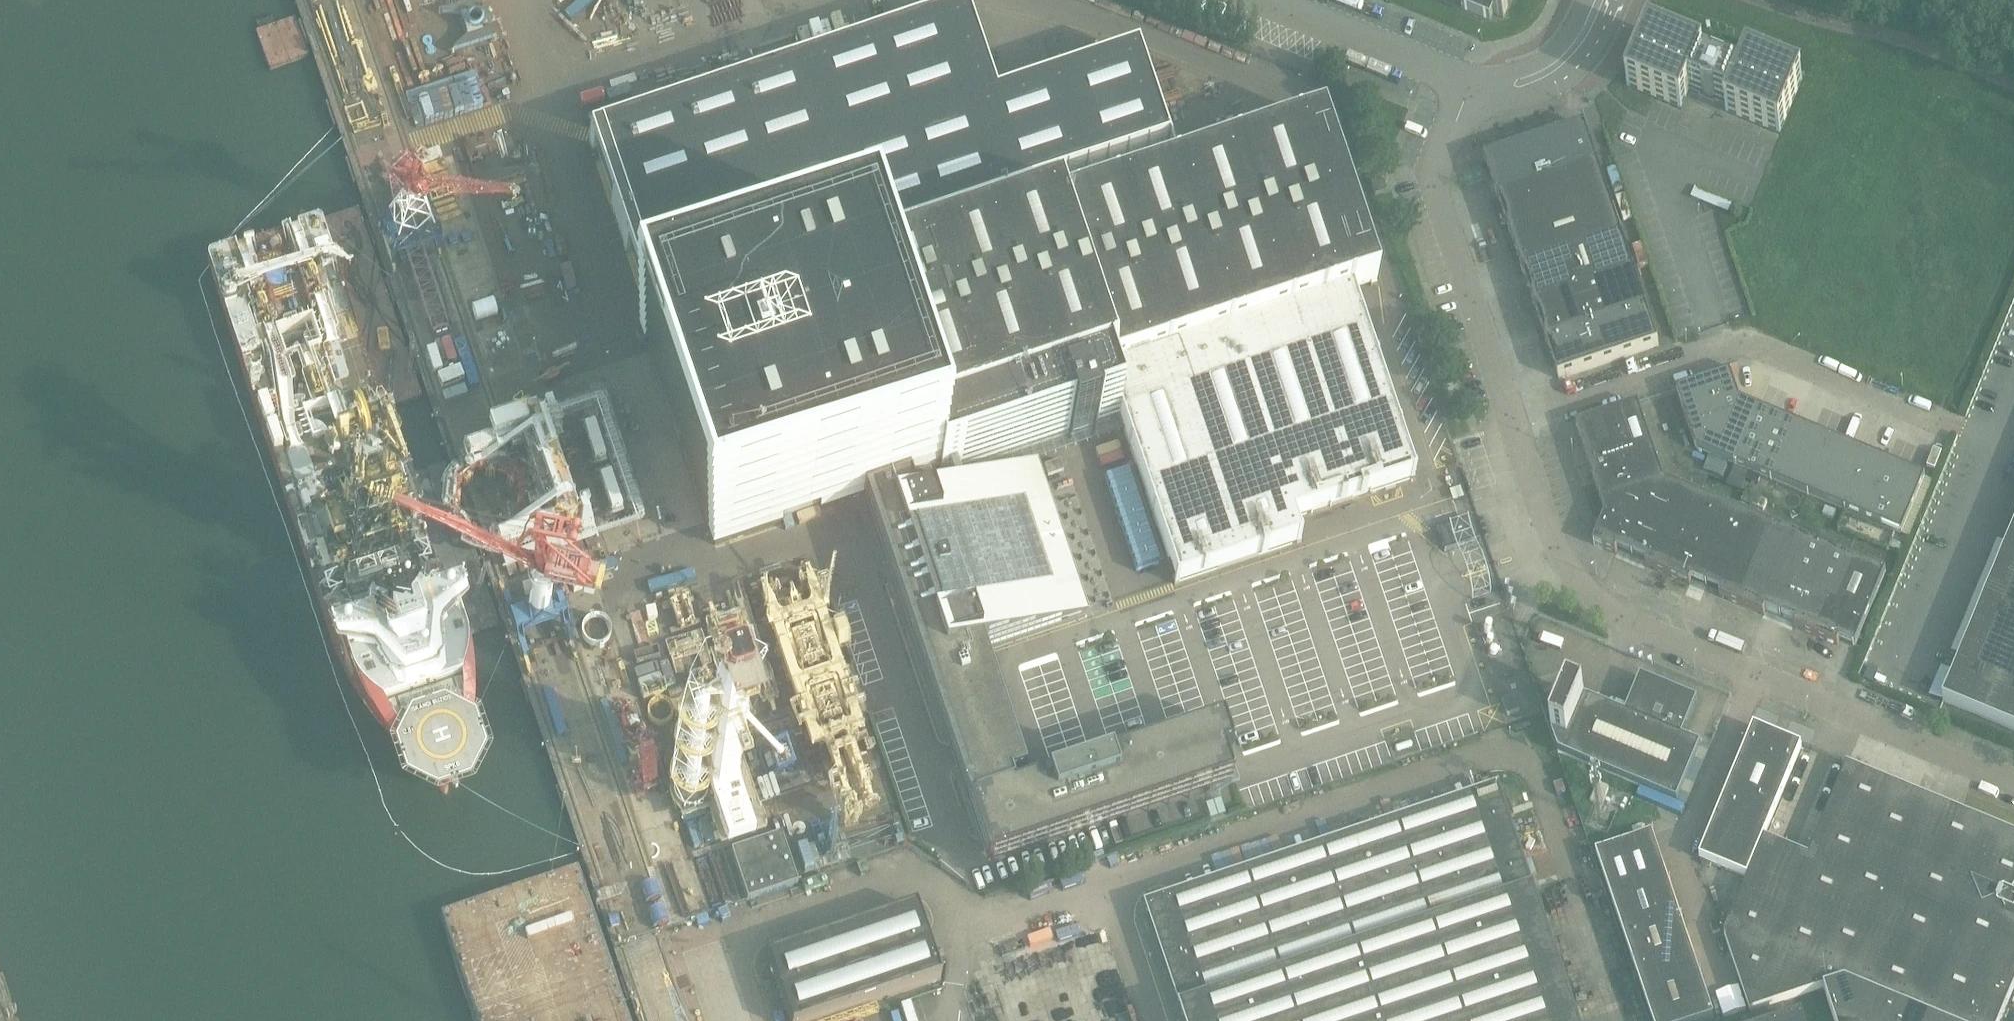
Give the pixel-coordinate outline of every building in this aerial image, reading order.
[(1491,21),(1493,14),(1504,18),(1509,7),(1498,2),(1499,0),(1465,0),(1462,8),(1461,9),(1491,21)] [(599,139),(589,142),(648,318),(658,314),(660,319),(661,321),(642,327),(715,546),(863,496),(864,500),(987,867),(1232,785),(1222,757),(1227,756),(1231,754),(1221,724),(1151,748),(1025,790),(1013,794),(1010,784),(1025,779),(981,649),(1083,614),(1089,612),(1038,460),(1032,462),(930,497),(928,489),(913,494),(909,485),(908,483),(908,481),(921,477),(938,471),(939,472),(940,476),(1119,416),(1174,580),(1174,581),(1175,585),(1179,583),(1297,544),(1301,543),(1294,519),(1411,480),(1411,481),(1415,479),(1414,475),(1413,475),(1352,293),(1378,285),(1322,120),(1253,142),(1246,120),(1178,143),(1167,147),(1136,55),(995,103),(965,12),(598,135),(599,139)] [(1726,112),(1780,135),(1803,80),(1748,58),(1740,78),(1701,62),(1704,55),(1649,32),(1627,87),(1682,110),(1690,90),(1702,95),(1705,98),(1712,101),(1715,101),(1728,106),(1726,112)] [(1485,160),(1497,197),(1597,163),(1585,126),(1485,160)] [(1610,200),(1597,163),(1497,197),(1510,233),(1610,200)] [(1371,186),(1375,196),(1386,192),(1383,182),(1371,186)] [(1622,236),(1610,200),(1510,233),(1522,270),(1622,236)] [(1522,270),(1534,306),(1634,272),(1622,236),(1522,270)] [(1534,306),(1546,343),(1646,308),(1634,272),(1534,306)] [(1646,308),(1546,343),(1559,380),(1659,346),(1646,308)] [(1697,450),(1735,466),(1758,409),(1740,401),(1731,373),(1677,391),(1697,450)] [(1582,444),(1595,483),(1658,462),(1639,404),(1595,419),(1594,417),(1574,424),(1581,444),(1582,444)] [(1735,466),(1772,481),(1795,424),(1758,409),(1735,466)] [(1772,481),(1809,497),(1832,439),(1795,424),(1772,481)] [(1869,455),(1832,439),(1809,497),(1846,512),(1869,455)] [(1869,455),(1846,512),(1902,535),(1926,478),(1869,455)] [(1658,462),(1595,483),(1606,514),(1593,545),(1616,554),(1618,550),(1633,556),(1664,480),(1658,462)] [(1664,480),(1633,556),(1648,562),(1646,567),(1668,576),(1701,495),(1664,480)] [(1701,495),(1668,576),(1690,585),(1692,580),(1707,586),(1738,510),(1701,495)] [(1775,526),(1738,510),(1707,586),(1722,592),(1720,597),(1742,606),(1775,526)] [(1479,540),(1472,519),(1438,530),(1445,552),(1479,540)] [(1766,611),(1781,617),(1812,541),(1775,526),(1742,606),(1764,615),(1766,611)] [(2013,732),(2013,531),(1943,702),(2013,732)] [(1153,538),(1130,544),(1137,571),(1161,564),(1153,538)] [(1812,541),(1781,617),(1796,623),(1794,628),(1816,637),(1849,556),(1812,541)] [(1849,556),(1816,637),(1838,646),(1840,641),(1855,647),(1887,572),(1849,556)] [(1552,732),(1559,753),(1677,802),(1701,745),(1683,737),(1698,700),(1641,677),(1626,714),(1569,690),(1552,732)] [(879,766),(864,696),(801,710),(817,780),(879,766)] [(1503,701),(1507,716),(1520,711),(1515,697),(1503,701)] [(1699,859),(1748,879),(1802,747),(1754,727),(1699,859)] [(1847,765),(1786,912),(1742,894),(1724,935),(1751,1013),(1846,981),(1943,1020),(2001,1020),(2013,989),(2013,834),(1847,765)] [(1591,803),(1601,808),(1609,789),(1599,784),(1591,803)] [(1186,1020),(1576,1020),(1499,791),(1148,908),(1186,1020)] [(1596,853),(1611,900),(1668,880),(1657,847),(1653,834),(1596,853)] [(781,835),(731,852),(748,901),(798,884),(790,861),(781,835)] [(1611,900),(1627,946),(1684,926),(1668,880),(1611,900)] [(789,1020),(819,1020),(941,980),(917,910),(917,911),(916,908),(768,957),(769,960),(789,1020)] [(1684,926),(1627,946),(1642,992),(1700,973),(1684,926)] [(722,1017),(744,1011),(732,969),(710,976),(722,1017)] [(1642,992),(1652,1020),(1708,1020),(1715,1018),(1700,973),(1642,992)] [(1845,982),(1824,988),(1835,1020),(1939,1020),(1845,982)] [(1784,1012),(1759,1020),(1787,1020),(1784,1012)]
